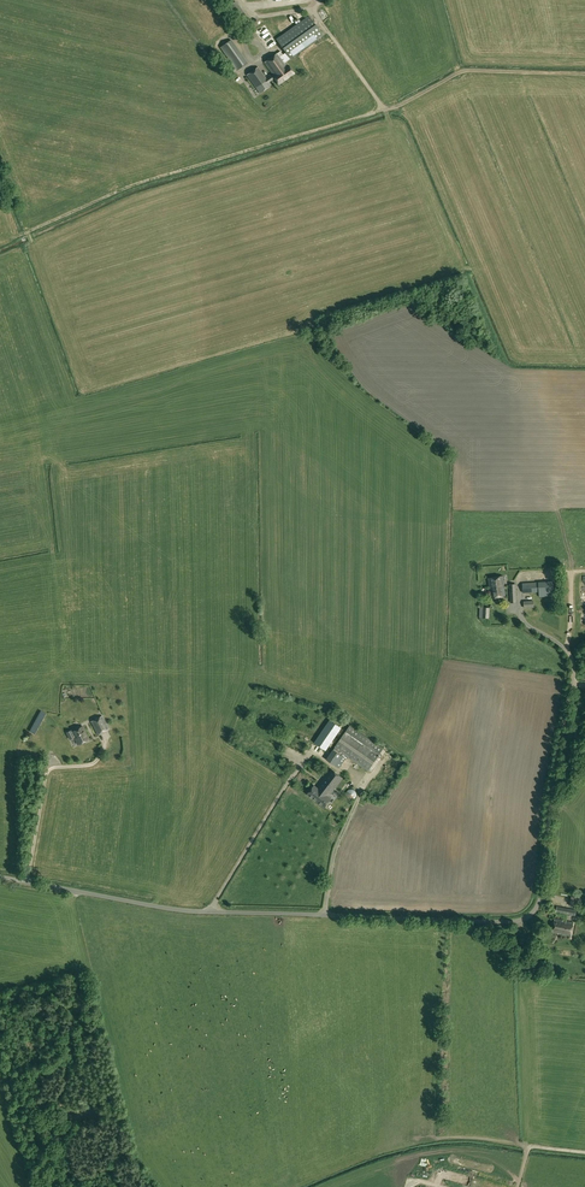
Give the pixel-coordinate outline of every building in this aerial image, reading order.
[(263,10),(262,2),(248,4),(248,9),(253,8),(253,11),(263,10)] [(284,63),(323,35),(309,16),(276,39),(286,52),(280,56),(277,53),(264,62),(273,74),(266,78),(258,67),(247,75),(260,93),(271,85),(269,82),(274,78),(279,84),(294,73),(288,65),(287,66),(284,63)] [(267,48),(277,42),(272,35),(279,31),(274,22),(258,32),(267,48)] [(231,39),(221,47),(237,70),(247,62),(231,39)] [(491,598),(498,597),(506,596),(504,584),(503,576),(488,578),(489,586),(491,598)] [(553,581),(539,581),(522,582),(523,593),(539,592),(539,597),(554,596),(553,581)] [(489,618),(490,607),(480,607),(479,617),(483,618),(489,618)] [(41,710),(29,731),(35,734),(47,714),(41,710)] [(109,729),(104,720),(102,716),(91,721),(97,734),(109,729)] [(315,742),(326,750),(341,728),(330,720),(315,742)] [(349,726),(346,731),(326,759),(339,768),(347,756),(368,770),(379,754),(383,749),(349,726)] [(78,745),(88,740),(82,727),(71,733),(71,731),(67,733),(70,740),(74,738),(78,745)] [(288,744),(292,736),(278,730),(275,738),(288,744)] [(327,772),(323,762),(309,766),(313,777),(327,772)] [(314,786),(308,794),(324,807),(331,799),(328,797),(342,778),(331,769),(317,788),(314,786)] [(577,907),(579,897),(571,896),(570,906),(577,907)] [(557,907),(556,912),(575,916),(576,910),(557,907)] [(571,936),(574,922),(555,919),(552,932),(571,936)]
